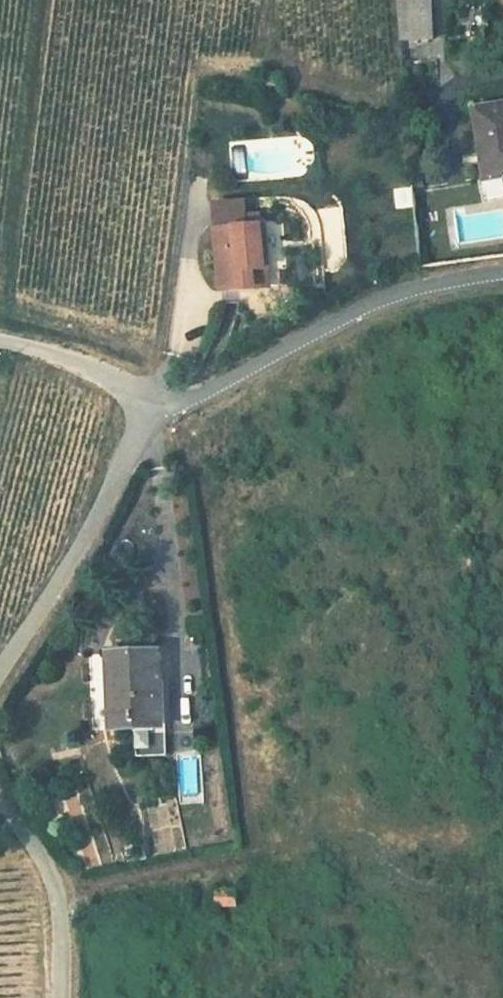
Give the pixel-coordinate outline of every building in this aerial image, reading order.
[(399,42),(435,40),(433,0),(397,0),(399,42)] [(480,111),(487,180),(502,178),(502,108),(480,111)] [(219,204),(223,291),(257,289),(256,272),(267,271),(265,227),(249,228),(248,203),(219,204)] [(256,272),(257,289),(268,288),(267,271),(256,272)] [(164,734),(160,654),(112,657),(114,729),(139,729),(139,736),(164,734)] [(72,797),(69,823),(84,825),(86,799),(72,797)] [(167,831),(174,851),(188,846),(180,826),(167,831)] [(89,871),(115,860),(106,838),(80,848),(89,871)] [(239,904),(239,892),(220,893),(220,905),(239,904)]
